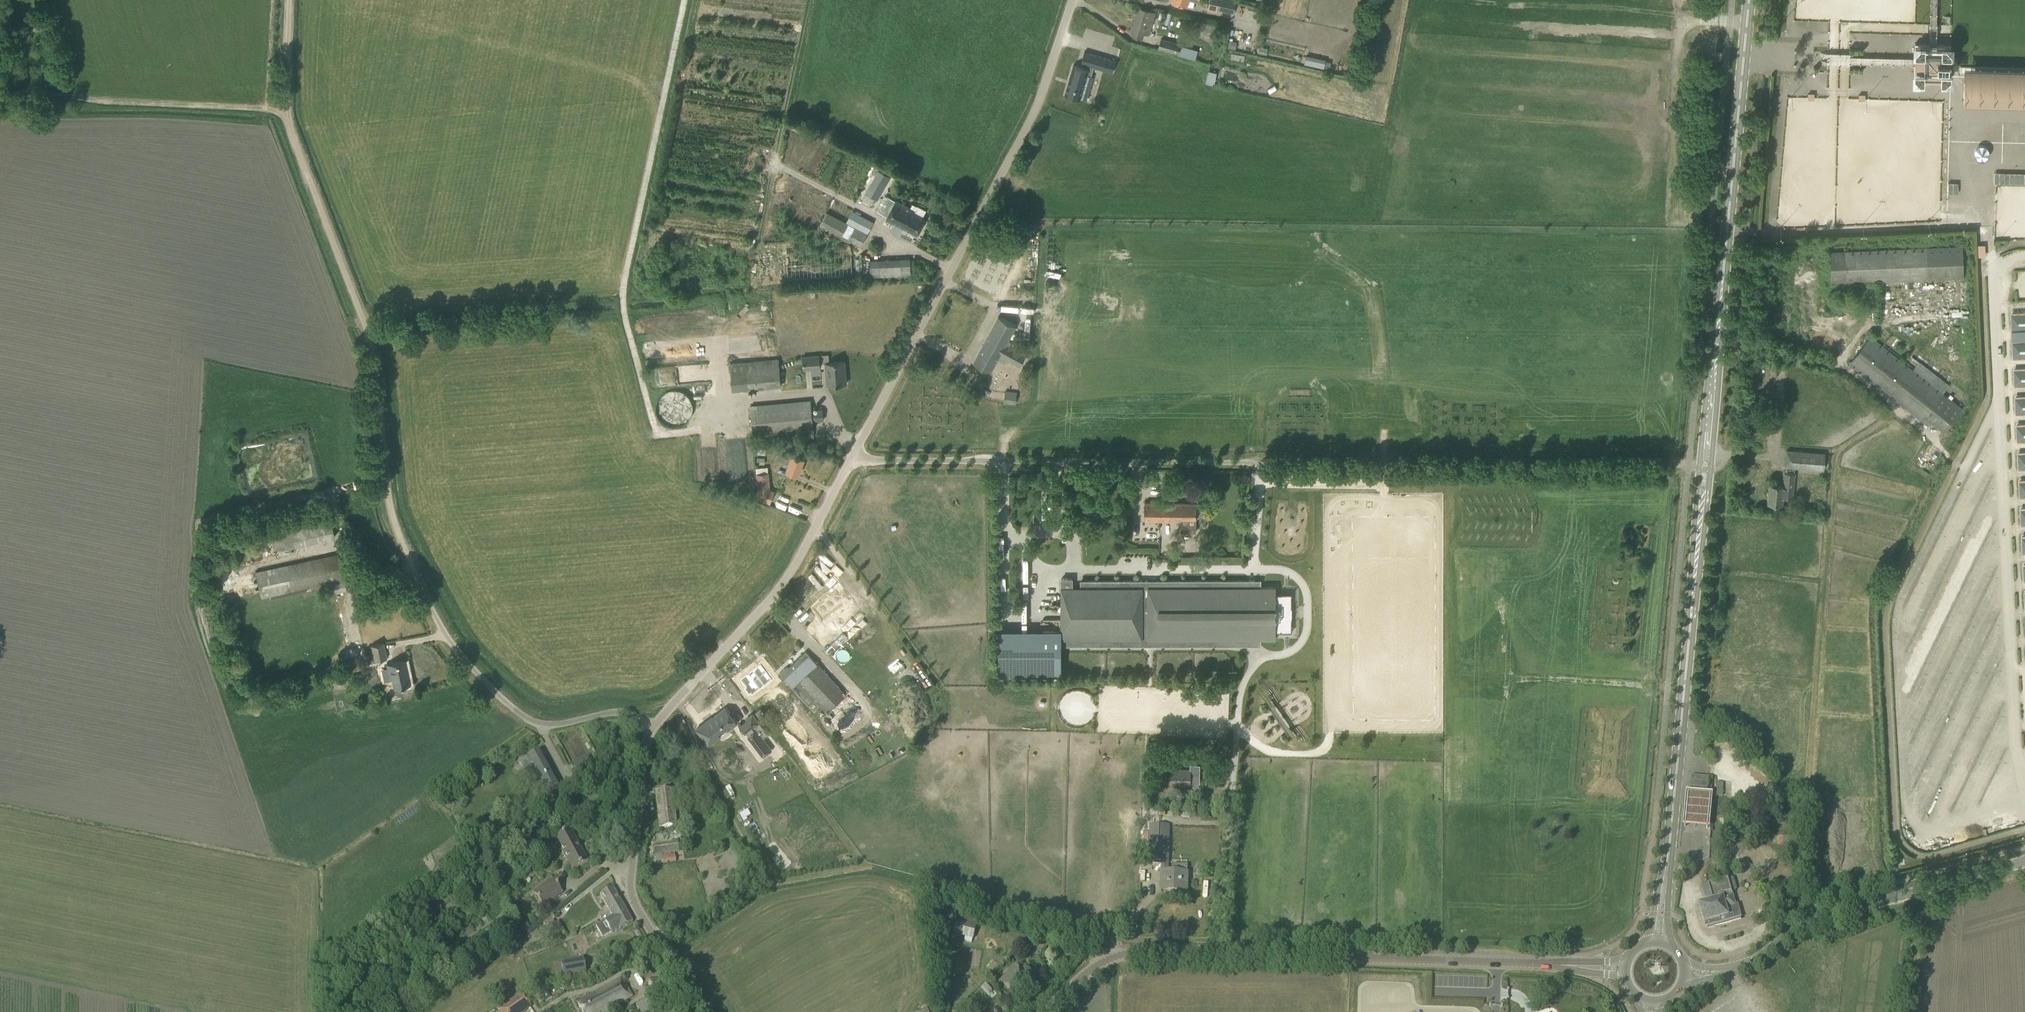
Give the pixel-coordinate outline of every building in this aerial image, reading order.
[(1228,0),(1210,0),(1208,8),(1217,10),(1218,8),(1235,12),(1237,2),(1228,0)] [(1148,34),(1155,12),(1140,7),(1132,34),(1142,37),(1143,32),(1148,34)] [(44,22),(42,16),(32,19),(36,30),(46,28),(44,22)] [(1159,48),(1178,53),(1181,43),(1162,38),(1159,48)] [(1950,80),(1951,44),(1915,43),(1914,79),(1950,80)] [(1084,51),(1081,63),(1090,66),(1091,64),(1104,67),(1103,69),(1112,72),(1116,60),(1084,51)] [(1306,55),(1304,63),(1324,68),(1324,67),(1326,60),(1326,59),(1306,55)] [(1073,65),(1065,94),(1080,98),(1081,98),(1086,100),(1093,76),(1091,75),(1087,74),(1088,71),(1089,69),(1080,67),(1073,65)] [(1964,67),(1963,102),(1996,103),(1996,101),(1994,101),(1994,95),(1997,95),(1997,97),(1998,97),(1998,93),(2003,93),(2003,97),(2004,97),(2004,96),(2007,96),(2007,101),(2005,101),(2005,103),(2024,103),(2024,68),(1964,67)] [(1206,82),(1215,84),(1217,71),(1208,69),(1206,82)] [(1789,114),(1787,114),(1784,151),(1791,151),(1793,136),(1801,136),(1803,118),(1789,117),(1789,114)] [(880,170),(872,185),(882,191),(891,176),(880,170)] [(1994,172),(1994,183),(2024,184),(2024,172),(1994,172)] [(1958,193),(1958,182),(1948,182),(1948,192),(1958,193)] [(2010,244),(2024,244),(2024,191),(2011,191),(2010,244)] [(915,210),(906,205),(896,200),(887,217),(918,234),(925,219),(913,213),(915,210)] [(827,212),(820,224),(842,236),(849,223),(827,212)] [(854,228),(848,239),(861,246),(867,234),(854,228)] [(1978,256),(1986,255),(1985,243),(1978,244),(1978,256)] [(1963,277),(1962,246),(1830,252),(1831,283),(1848,282),(1929,278),(1963,277)] [(911,274),(911,258),(871,259),(871,275),(911,274)] [(2008,272),(2009,294),(2024,293),(2024,272),(2008,272)] [(2011,314),(2011,321),(2011,328),(2024,328),(2024,314),(2011,314)] [(1007,340),(1016,325),(999,315),(973,361),(991,371),(998,359),(1005,363),(1007,358),(1020,365),(1026,354),(1016,348),(1017,346),(1007,340)] [(1850,360),(1849,362),(1856,369),(1901,404),(1905,407),(1922,420),(1928,425),(1930,422),(1943,432),(1962,408),(1943,393),(1950,384),(1920,360),(1913,369),(1882,346),(1878,343),(1870,336),(1851,361),(1850,360)] [(2012,342),(2013,351),(2013,356),(2024,356),(2024,342),(2012,342)] [(820,367),(819,355),(804,356),(804,368),(820,367)] [(781,385),(779,359),(730,363),(732,389),(781,385)] [(844,361),(834,362),(827,363),(829,385),(846,383),(845,372),(844,372),(844,369),(845,369),(844,361)] [(2014,370),(2014,379),(2014,384),(2024,384),(2024,370),(2014,370)] [(1017,393),(1005,391),(1004,401),(1016,402),(1017,393)] [(690,411),(690,410),(690,407),(689,405),(688,402),(686,400),(683,397),(680,395),(678,395),(675,394),(672,394),(669,395),(666,397),(663,398),(661,401),(659,404),(658,406),(658,410),(658,412),(659,416),(660,419),(662,421),(664,423),(667,425),(670,426),(673,426),(676,426),(680,425),(682,424),(684,423),(687,420),(689,417),(690,413),(690,411)] [(2015,398),(2015,407),(2016,412),(2024,412),(2024,398),(2015,398)] [(810,400),(800,401),(750,406),(753,435),(803,430),(813,430),(812,420),(823,419),(822,409),(811,410),(810,400)] [(2016,426),(2017,435),(2017,440),(2024,440),(2024,425),(2016,426)] [(779,449),(775,459),(789,464),(787,470),(788,471),(798,475),(804,458),(795,454),(780,449),(779,448),(779,449)] [(1793,497),(1795,467),(1823,469),(1824,453),(1787,450),(1783,485),(1770,484),(1768,503),(1783,504),(1784,496),(1793,497)] [(768,473),(756,474),(757,480),(759,498),(770,502),(774,491),(770,490),(769,479),(768,473)] [(1145,502),(1145,519),(1181,520),(1180,532),(1196,532),(1196,517),(1206,517),(1206,504),(1196,504),(1196,503),(1145,502)] [(330,513),(320,515),(289,522),(293,545),(335,537),(330,513)] [(338,553),(328,556),(256,571),(262,598),(327,583),(329,594),(346,590),(338,553)] [(1626,569),(1625,579),(1635,580),(1636,570),(1626,569)] [(1062,578),(1062,644),(1260,644),(1260,638),(1276,638),(1276,632),(1276,618),(1277,618),(1277,606),(1276,606),(1276,593),(1276,587),(1260,587),(1260,581),(1081,580),(1081,587),(1072,587),(1072,578),(1062,578)] [(822,604),(814,610),(823,623),(852,601),(845,592),(839,596),(837,592),(830,598),(829,596),(821,602),(822,604)] [(383,642),(373,644),(371,645),(375,660),(386,658),(383,642)] [(809,655),(784,678),(809,705),(834,682),(809,655)] [(388,667),(381,668),(384,681),(392,679),(394,687),(395,694),(403,692),(402,685),(410,683),(405,660),(395,662),(387,664),(388,667)] [(350,663),(343,664),(346,679),(353,677),(350,663)] [(753,671),(733,686),(744,702),(754,695),(757,699),(765,694),(771,702),(775,699),(787,715),(798,706),(782,685),(772,694),(769,690),(770,690),(762,680),(761,682),(753,671)] [(713,716),(696,728),(703,737),(708,743),(720,734),(718,732),(725,727),(726,728),(727,728),(730,725),(731,727),(737,722),(726,707),(723,709),(713,716),(713,717),(713,716)] [(739,724),(738,724),(745,733),(747,732),(749,735),(748,736),(750,739),(758,749),(763,756),(766,753),(767,753),(772,749),(770,747),(763,738),(769,734),(760,722),(752,728),(747,721),(742,724),(741,723),(739,724)] [(526,758),(520,762),(522,767),(530,782),(535,780),(538,787),(540,786),(544,793),(559,786),(551,772),(543,756),(540,750),(531,755),(526,758)] [(590,757),(572,766),(578,778),(596,768),(590,757)] [(1190,772),(1200,772),(1200,764),(1190,764),(1190,769),(1170,768),(1170,784),(1190,784),(1190,772)] [(1707,795),(1708,777),(1691,776),(1692,776),(1690,793),(1706,794),(1706,795),(1707,795)] [(1728,793),(1737,793),(1737,782),(1727,783),(1728,793)] [(671,789),(666,790),(656,791),(660,829),(675,827),(671,789)] [(1712,797),(1687,795),(1683,829),(1709,832),(1712,797)] [(1169,862),(1169,826),(1150,826),(1150,862),(1169,862)] [(570,829),(561,834),(554,838),(572,870),(588,862),(570,829)] [(654,855),(678,852),(677,845),(653,848),(654,855)] [(460,860),(459,858),(454,851),(443,859),(449,868),(460,860)] [(676,862),(674,853),(662,855),(663,863),(676,862)] [(1187,892),(1188,873),(1162,872),(1161,891),(1187,892)] [(531,892),(542,907),(562,893),(551,878),(531,892)] [(1715,900),(1699,904),(1704,923),(1705,928),(1714,926),(1721,924),(1721,925),(1732,922),(1732,921),(1741,918),(1737,905),(1735,905),(1728,878),(1709,884),(1708,884),(1712,898),(1714,898),(1715,900)] [(625,909),(612,887),(600,894),(612,916),(625,909)] [(1755,910),(1760,909),(1753,890),(1741,895),(1745,906),(1753,903),(1755,910)] [(632,921),(625,909),(612,916),(595,926),(602,937),(611,932),(619,928),(619,929),(632,921)] [(976,930),(978,921),(958,916),(956,925),(976,930)] [(512,942),(515,950),(528,944),(524,937),(512,942)] [(1030,937),(1023,944),(1032,948),(1036,940),(1030,937)] [(582,959),(561,963),(563,977),(585,973),(582,959)] [(1032,980),(1029,977),(1031,975),(1031,973),(1031,971),(1030,969),(1028,968),(1026,967),(1024,967),(1023,968),(1021,969),(1016,964),(999,980),(1015,996),(1032,980)] [(957,973),(949,974),(951,992),(960,991),(957,973)] [(613,983),(576,1004),(581,1011),(605,1011),(606,1011),(613,1011),(618,1009),(616,1005),(632,996),(622,978),(613,983)] [(661,992),(661,982),(661,979),(648,979),(648,992),(661,992)] [(531,1007),(520,992),(495,1009),(497,1011),(525,1011),(531,1007)]
